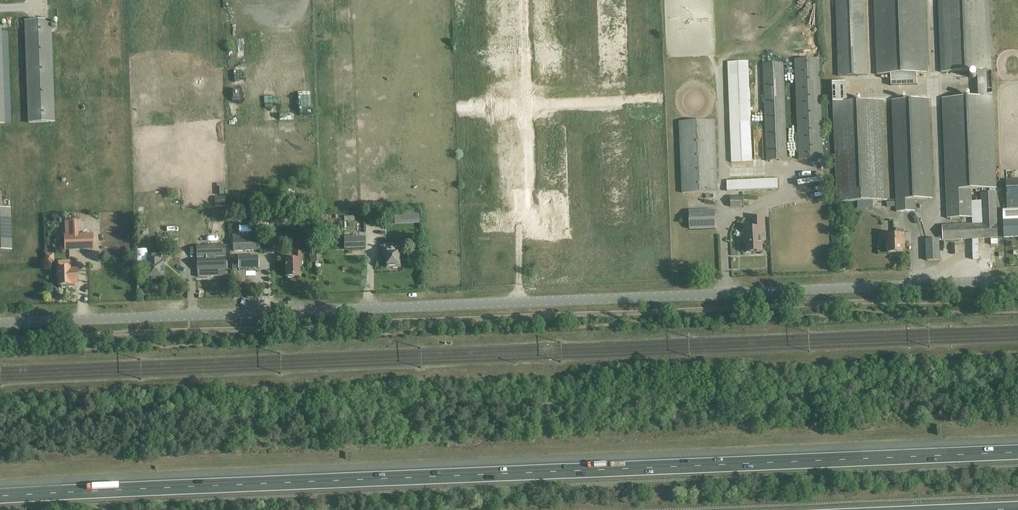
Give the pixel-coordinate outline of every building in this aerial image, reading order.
[(839,77),(868,76),(865,0),(836,0),(839,77)] [(877,75),(891,75),(891,87),(917,86),(917,74),(928,73),(925,0),(874,0),(877,75)] [(941,73),(992,71),(989,0),(938,0),(941,73)] [(24,21),(27,123),(54,122),(51,20),(24,21)] [(5,124),(11,124),(9,61),(8,32),(1,32),(1,28),(1,22),(0,22),(0,124),(5,124)] [(238,63),(246,63),(246,44),(238,44),(238,63)] [(820,59),(794,60),(798,160),(823,159),(820,59)] [(749,61),(728,62),(729,120),(732,163),(753,162),(752,126),(749,61)] [(784,63),(762,64),(766,161),(787,161),(784,63)] [(978,97),(942,98),(943,126),(947,219),(973,218),(972,202),(972,194),(972,190),(972,189),(982,188),(985,188),(989,188),(995,188),(997,188),(995,126),(993,96),(992,71),(977,71),(978,97)] [(887,89),(886,80),(875,81),(876,90),(887,89)] [(847,82),(832,83),(833,102),(834,126),(837,203),(888,201),(885,126),(884,100),(847,102),(847,82)] [(928,99),(892,100),(896,212),(915,211),(914,201),(917,201),(917,199),(932,199),(928,99)] [(715,121),(706,121),(679,122),(682,194),(718,192),(715,121)] [(89,175),(89,183),(97,182),(97,174),(89,175)] [(777,179),(727,181),(727,191),(778,189),(777,179)] [(1006,181),(1007,209),(1017,208),(1017,180),(1006,181)] [(973,224),(942,226),(942,241),(998,238),(997,193),(996,193),(995,188),(989,188),(989,194),(986,194),(985,188),(982,188),(983,194),(980,194),(981,201),(982,224),(973,224)] [(743,208),(743,197),(731,197),(730,208),(743,208)] [(1007,209),(1003,209),(1003,221),(1017,221),(1017,208),(1007,209)] [(12,250),(11,209),(0,209),(0,251),(12,250)] [(715,211),(689,212),(690,230),(716,229),(715,211)] [(747,252),(763,252),(761,231),(765,231),(764,217),(753,218),(754,229),(744,229),(745,239),(746,239),(747,252)] [(64,234),(65,250),(94,249),(93,233),(78,234),(78,221),(64,222),(65,234),(64,234)] [(1003,221),(1004,238),(1017,237),(1017,221),(1003,221)] [(137,228),(138,240),(149,240),(148,228),(137,228)] [(905,249),(905,235),(904,229),(896,230),(897,235),(884,236),(885,243),(888,243),(889,253),(903,253),(903,249),(905,249)] [(234,252),(260,251),(260,237),(233,239),(234,252)] [(345,250),(366,249),(366,237),(344,238),(345,250)] [(156,238),(157,251),(164,250),(164,238),(156,238)] [(926,261),(940,261),(939,239),(925,240),(926,261)] [(201,258),(201,270),(197,270),(198,277),(202,277),(226,276),(225,245),(196,246),(197,259),(201,258)] [(399,245),(383,245),(383,250),(382,250),(383,259),(386,258),(386,268),(399,268),(399,245)] [(312,252),(309,252),(310,261),(323,260),(323,251),(322,251),(312,252)] [(299,268),(302,268),(301,252),(290,252),(290,261),(285,261),(286,277),(299,277),(299,268)] [(53,255),(45,255),(45,263),(54,262),(53,255)] [(162,263),(161,263),(161,255),(146,255),(147,264),(145,264),(146,281),(163,280),(162,263)] [(238,257),(238,269),(258,268),(258,256),(238,257)] [(70,285),(77,284),(76,269),(69,270),(69,268),(58,269),(58,271),(56,271),(57,278),(58,278),(58,286),(61,286),(61,288),(67,288),(67,285),(70,285)]
